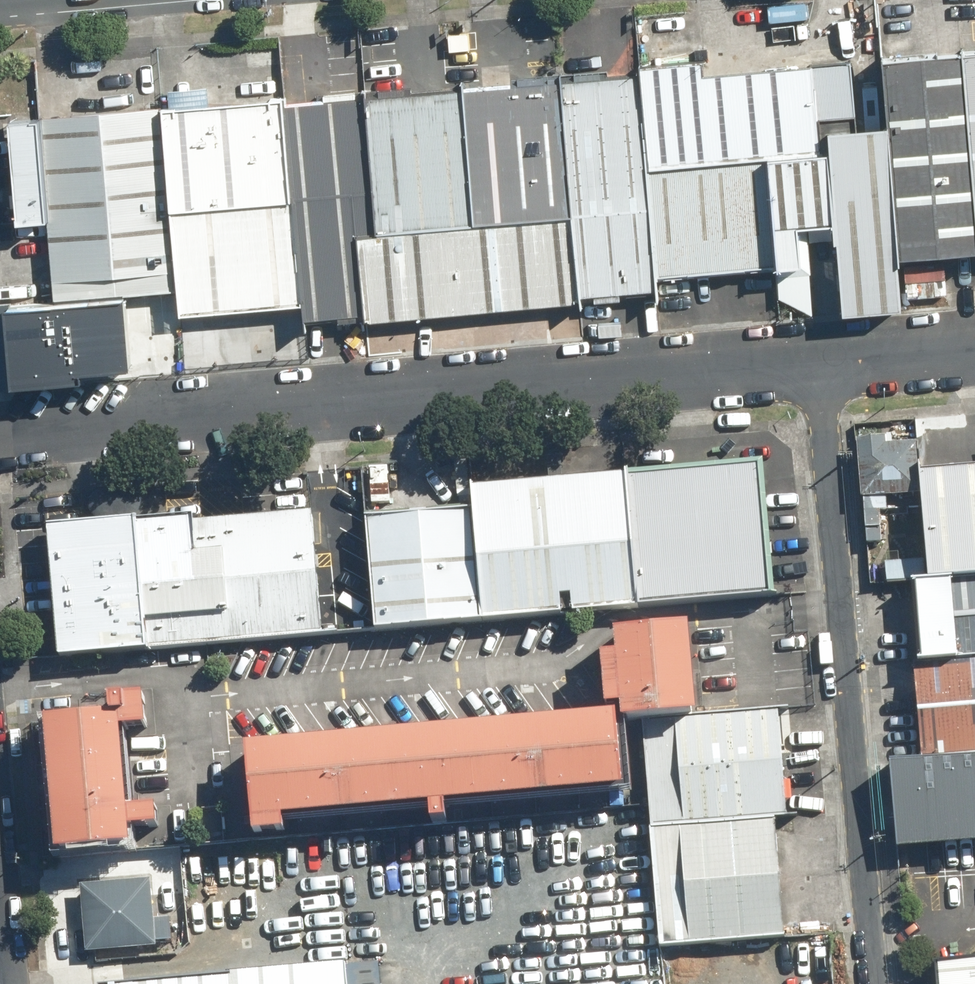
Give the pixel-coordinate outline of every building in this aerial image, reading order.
[(878,61),(894,257),(974,251),(974,53),(878,61)] [(705,57),(639,63),(640,73),(648,169),(769,158),(828,154),(831,200),(863,198),(852,59),(706,71),(705,57)] [(560,78),(572,213),(581,295),(659,289),(658,276),(648,169),(640,73),(560,78)] [(560,78),(463,87),(475,222),(572,213),(560,78)] [(463,87),(363,95),(375,230),(475,222),(463,87)] [(363,95),(283,102),(294,197),(304,303),(303,320),(367,314),(359,232),(375,230),(363,95)] [(163,107),(171,208),(294,197),(283,102),(282,98),(163,107)] [(171,208),(163,107),(41,117),(50,220),(56,298),(178,288),(171,208)] [(14,223),(50,220),(41,117),(5,119),(14,223)] [(778,266),(804,264),(802,226),(834,223),(831,200),(828,154),(769,158),(778,266)] [(778,266),(769,158),(648,169),(658,276),(778,266)] [(178,288),(181,314),(304,303),(294,197),(171,208),(178,288)] [(367,314),(367,321),(583,301),(581,295),(572,213),(475,222),(375,230),(359,232),(367,314)] [(853,439),(858,498),(920,493),(919,472),(915,441),(884,443),(883,438),(853,439)] [(756,464),(627,475),(638,604),(686,600),(767,594),(756,464)] [(919,472),(920,493),(927,580),(974,576),(974,467),(919,472)] [(468,506),(478,618),(604,607),(638,604),(627,475),(467,488),(468,506)] [(363,514),(372,627),(478,618),(468,506),(363,514)] [(136,524),(148,647),(317,632),(306,509),(136,524)] [(49,532),(60,655),(148,647),(136,524),(49,532)] [(912,581),(918,663),(974,658),(974,576),(927,580),(912,581)] [(638,718),(696,713),(686,600),(638,604),(604,607),(613,720),(638,718)] [(974,755),(974,658),(918,663),(907,664),(915,760),(974,755)] [(638,718),(647,828),(772,818),(788,816),(778,706),(696,713),(638,718)] [(56,854),(125,848),(115,714),(46,720),(56,854)] [(238,826),(608,792),(602,722),(234,753),(238,826)] [(890,849),(974,842),(974,755),(915,760),(882,762),(890,849)] [(772,818),(647,828),(657,948),(783,936),(772,818)] [(151,878),(81,883),(87,954),(158,949),(154,891),(186,889),(184,855),(149,857),(151,878)] [(935,962),(937,983),(974,983),(974,958),(935,962)] [(340,961),(94,983),(342,983),(340,961)]
